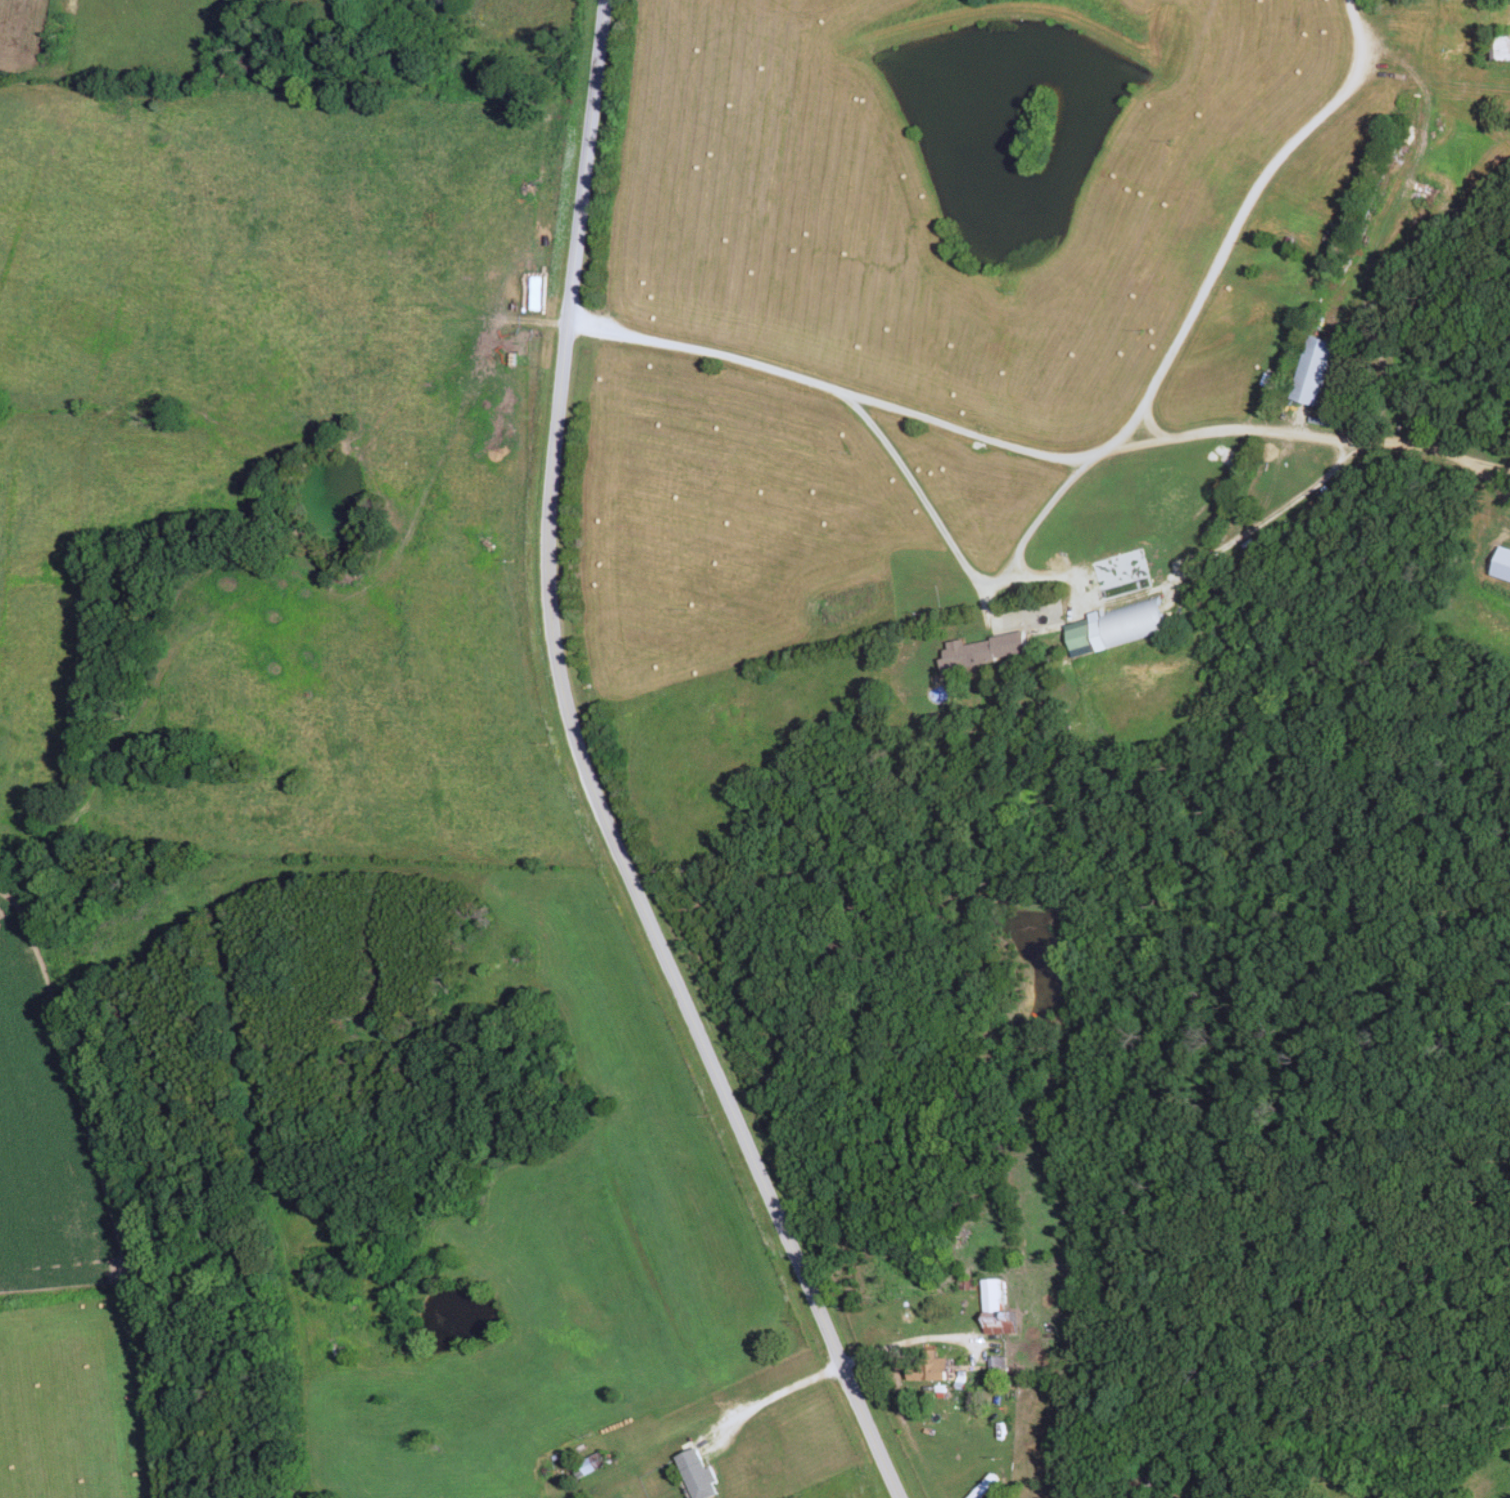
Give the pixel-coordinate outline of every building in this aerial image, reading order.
[(1492,63),(1509,62),(1509,38),(1491,39),(1492,63)] [(1501,548),(1491,576),(1509,583),(1509,551),(1501,548)] [(1103,614),(1111,648),(1173,634),(1164,599),(1103,614)] [(1099,645),(1093,624),(1068,632),(1074,653),(1099,645)] [(947,672),(1028,656),(1024,634),(942,650),(947,672)] [(985,1313),(985,1336),(1017,1336),(1017,1313),(985,1313)] [(951,1382),(951,1359),(938,1359),(938,1351),(911,1351),(911,1382),(951,1382)] [(1006,1359),(991,1359),(991,1379),(1006,1379),(1006,1359)] [(700,1449),(680,1457),(696,1497),(714,1497),(719,1496),(700,1449)]
